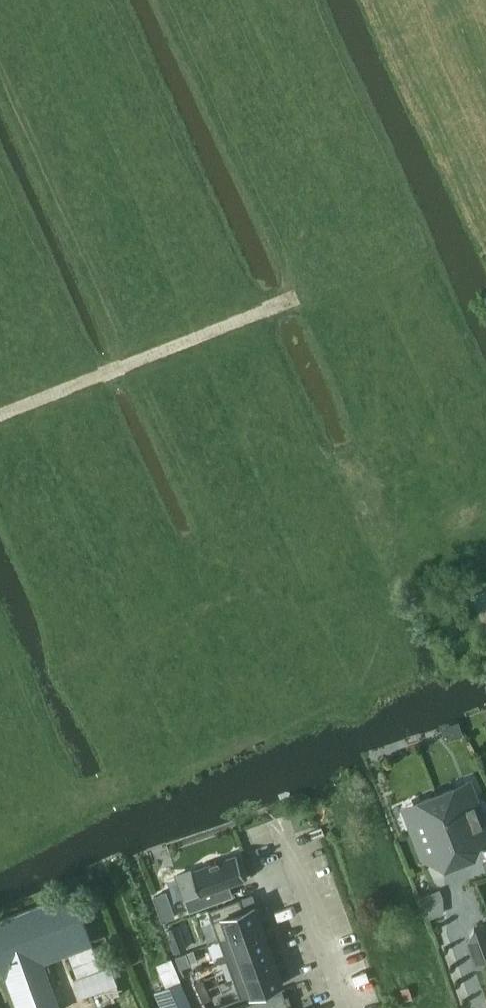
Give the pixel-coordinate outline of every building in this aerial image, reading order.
[(454,785),(435,792),(461,856),(466,858),(472,855),(469,847),(478,844),(481,836),(477,825),(483,823),(474,801),(469,803),(464,789),(454,785)] [(412,800),(407,812),(421,850),(428,847),(433,859),(442,863),(461,856),(435,792),(435,790),(433,790),(434,792),(412,800)] [(215,889),(216,889),(226,885),(245,878),(245,879),(246,878),(245,878),(237,854),(236,853),(207,864),(192,869),(191,869),(200,893),(185,899),(189,911),(219,900),(215,889)] [(0,920),(0,962),(17,1007),(58,1007),(39,957),(89,938),(73,893),(0,920)] [(208,909),(219,940),(262,924),(255,904),(244,909),(240,898),(208,909)] [(171,906),(160,910),(164,921),(175,917),(171,906)] [(473,926),(466,941),(475,967),(485,964),(485,922),(473,926)] [(224,953),(218,955),(220,961),(226,959),(269,944),(266,936),(262,924),(219,940),(224,953)] [(183,940),(172,944),(176,952),(186,948),(183,940)] [(71,952),(80,975),(82,974),(103,966),(95,943),(71,952)] [(269,944),(226,959),(233,979),(276,963),(274,957),(269,944)] [(186,952),(176,956),(180,967),(190,963),(186,952)] [(233,979),(240,998),(283,983),(276,963),(233,979)] [(162,973),(168,987),(181,981),(175,967),(162,973)] [(194,982),(199,992),(207,988),(203,978),(194,982)] [(181,981),(168,987),(155,992),(162,1007),(192,1007),(181,981)] [(409,986),(399,990),(403,1000),(412,997),(409,986)] [(212,998),(207,988),(199,992),(203,1001),(212,998)] [(281,988),(260,996),(228,1007),(289,1007),(281,988)]
